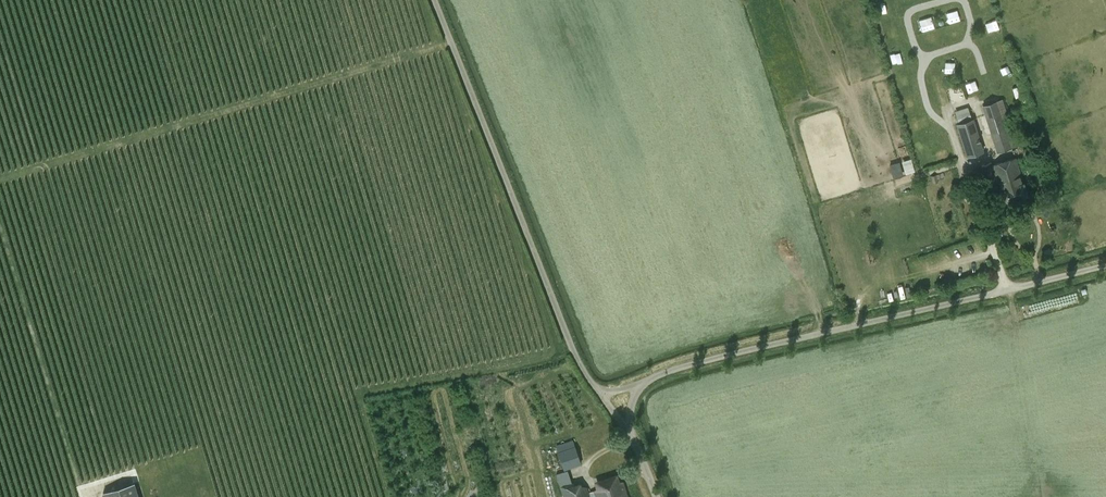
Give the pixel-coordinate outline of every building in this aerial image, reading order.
[(884,23),(887,33),(898,29),(895,20),(884,23)] [(991,21),(982,24),(986,34),(995,31),(991,21)] [(1000,37),(989,39),(990,49),(1001,47),(1000,37)] [(995,58),(996,68),(1007,67),(1006,57),(995,58)] [(895,64),(898,72),(908,69),(905,61),(895,64)] [(1005,128),(997,102),(982,107),(991,133),(1005,128)] [(967,156),(984,152),(973,119),(956,124),(967,156)] [(905,173),(916,170),(913,157),(902,159),(905,173)] [(989,189),(999,186),(1001,190),(1000,191),(1003,202),(1027,194),(1023,183),(1016,158),(992,165),(992,162),(981,165),(989,189)] [(912,207),(915,216),(925,213),(922,204),(912,207)] [(862,214),(851,215),(852,224),(863,223),(862,214)] [(856,238),(867,236),(865,227),(854,229),(856,238)] [(888,285),(878,288),(881,299),(891,296),(888,285)] [(581,464),(575,446),(572,440),(556,446),(558,452),(557,452),(564,470),(581,464)] [(201,463),(190,466),(193,475),(204,471),(201,463)] [(587,487),(581,485),(580,482),(573,485),(567,470),(556,474),(560,487),(563,496),(628,496),(623,482),(619,480),(617,474),(594,482),(597,490),(589,493),(587,487)] [(170,473),(172,480),(181,478),(179,471),(170,473)] [(135,482),(102,492),(104,496),(139,496),(135,482)] [(207,488),(198,491),(199,496),(210,496),(207,488)]
